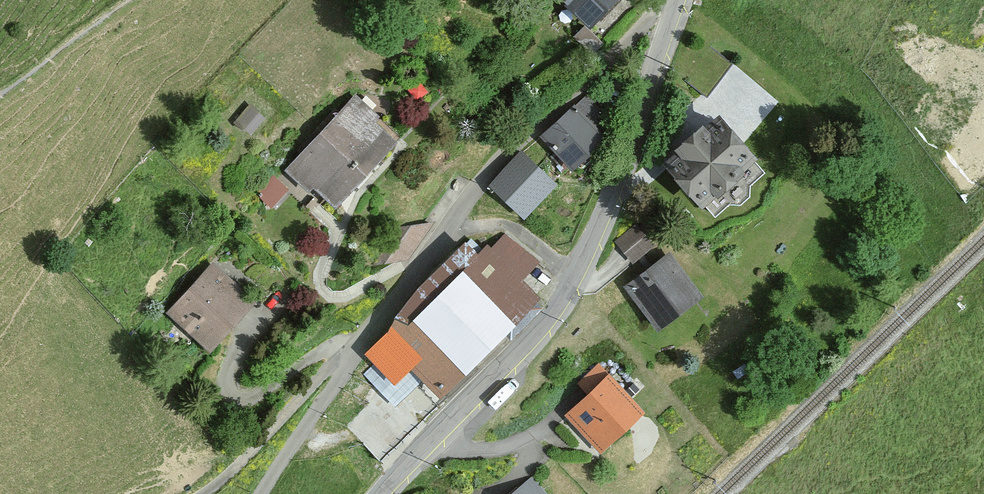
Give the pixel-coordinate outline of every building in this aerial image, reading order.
[(597,34),(627,0),(558,0),(597,34)] [(578,107),(601,121),(610,107),(587,92),(578,107)] [(356,107),(300,172),(338,205),(394,140),(356,107)] [(573,112),(544,137),(575,173),(604,147),(573,112)] [(709,121),(660,167),(703,212),(752,166),(709,121)] [(520,157),(492,187),(525,217),(553,186),(520,157)] [(280,208),(296,191),(277,174),(261,191),(280,208)] [(637,227),(618,242),(633,261),(652,246),(637,227)] [(492,235),(390,349),(440,393),(542,279),(492,235)] [(670,257),(627,288),(658,329),(700,298),(670,257)] [(208,260),(162,305),(202,345),(248,300),(208,260)] [(593,394),(569,416),(601,451),(641,413),(598,367),(582,382),(593,394)] [(517,493),(543,493),(533,481),(517,493)]
